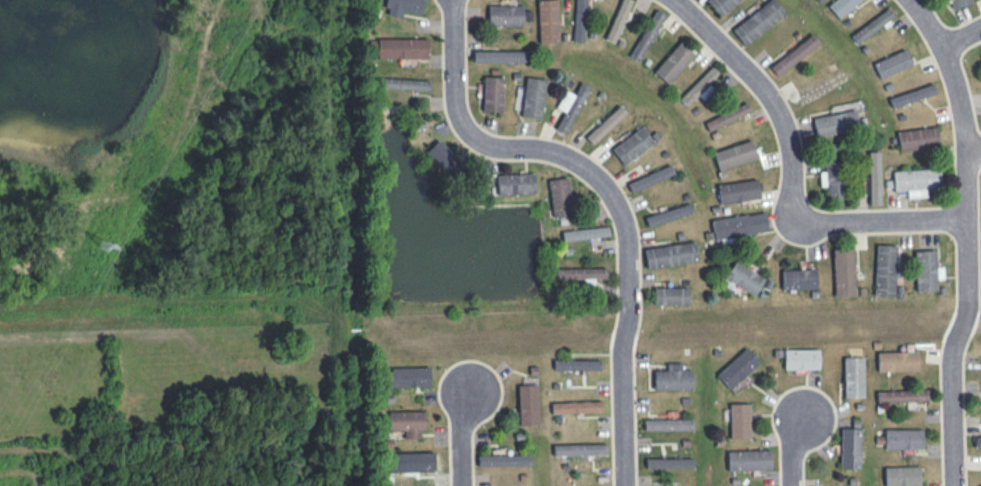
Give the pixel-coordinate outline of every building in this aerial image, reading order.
[(423,0),(386,0),(385,15),(401,17),(402,11),(422,14),(423,0)] [(539,43),(558,42),(557,0),(537,0),(539,43)] [(585,0),(575,0),(573,41),(584,41),(585,0)] [(614,43),(632,0),(621,0),(605,39),(614,43)] [(706,0),(719,16),(738,0),(706,0)] [(774,0),(771,0),(732,28),(743,44),(785,15),(774,0)] [(827,6),(839,19),(859,0),(834,0),(827,6)] [(952,9),(972,3),(971,0),(949,0),(952,9)] [(522,26),(523,6),(488,5),(488,25),(522,26)] [(894,16),(889,8),(851,35),(856,43),(894,16)] [(629,56),(638,61),(665,14),(656,9),(629,56)] [(777,76),(819,42),(812,33),(770,67),(777,76)] [(377,58),(428,59),(428,39),(377,38),(377,58)] [(668,84),(694,54),(679,41),(653,72),(668,84)] [(880,78),(912,64),(905,49),(873,63),(880,78)] [(473,62),(525,62),(525,50),(473,51),(473,62)] [(679,100),(686,106),(698,94),(702,98),(712,88),(708,84),(718,73),(711,66),(679,100)] [(482,111),(502,112),(503,77),(483,76),(482,111)] [(521,117),(541,119),(545,78),(525,77),(521,117)] [(428,90),(429,79),(382,78),(382,88),(428,90)] [(555,130),(565,135),(590,86),(581,81),(574,95),(565,90),(556,107),(564,111),(555,130)] [(889,98),(892,107),(935,93),(932,84),(889,98)] [(704,121),(708,130),(751,112),(747,103),(704,121)] [(586,137),(592,144),(626,112),(619,105),(586,137)] [(816,137),(858,129),(854,110),(812,117),(816,137)] [(611,146),(622,164),(654,144),(643,127),(611,146)] [(938,147),(936,127),(897,130),(898,150),(938,147)] [(449,176),(461,164),(438,139),(425,151),(449,176)] [(713,150),(718,169),(756,160),(752,141),(713,150)] [(879,151),(868,152),(869,205),(880,205),(879,151)] [(825,171),(819,171),(820,186),(826,186),(826,199),(840,199),(839,162),(824,162),(825,171)] [(631,192),(674,174),(670,165),(628,183),(631,192)] [(893,191),(906,191),(907,198),(926,197),(926,188),(939,188),(939,169),(893,170),(893,191)] [(496,175),(497,194),(535,193),(534,173),(496,175)] [(547,179),(552,217),(571,215),(567,177),(547,179)] [(719,203),(760,200),(758,180),(718,183),(719,203)] [(692,212),(689,203),(645,217),(648,227),(692,212)] [(711,220),(714,239),(768,230),(765,211),(711,220)] [(562,230),(562,240),(609,237),(608,227),(562,230)] [(698,261),(694,241),(644,249),(647,269),(698,261)] [(894,297),(896,245),(876,245),(874,296),(894,297)] [(834,296),(854,296),(853,248),(833,248),(834,296)] [(935,267),(935,250),(914,250),(915,291),(936,290),(936,278),(942,278),(942,267),(935,267)] [(753,296),(764,279),(735,259),(724,276),(753,296)] [(556,279),(583,278),(583,285),(594,285),(594,278),(607,278),(607,268),(556,268),(556,279)] [(816,269),(781,270),(782,289),(816,289),(816,269)] [(688,287),(654,287),(654,305),(688,305),(688,287)] [(759,361),(746,347),(716,375),(730,389),(759,361)] [(819,349),(783,350),(784,369),(819,368),(819,349)] [(917,351),(877,352),(878,372),(918,371),(917,351)] [(864,398),(863,357),(844,357),(844,398),(864,398)] [(600,370),(600,360),(554,359),(554,369),(600,370)] [(654,390),(691,389),(691,369),(681,369),(681,362),(667,362),(667,369),(654,369),(654,390)] [(429,367),(389,368),(389,387),(429,386),(429,367)] [(538,425),(537,384),(517,385),(518,425),(538,425)] [(877,390),(877,402),(927,401),(927,389),(877,390)] [(602,401),(551,402),(551,413),(602,412),(602,401)] [(749,403),(729,404),(730,438),(750,438),(749,403)] [(424,411),(388,411),(388,431),(403,430),(403,438),(419,438),(419,430),(424,430),(424,411)] [(644,431),(693,430),(693,419),(644,419),(644,431)] [(840,469),(860,469),(861,428),(840,428),(840,469)] [(922,429),(884,429),(885,449),(922,448),(922,429)] [(554,455),(607,455),(606,444),(554,444),(554,455)] [(771,470),(770,450),(727,451),(728,471),(771,470)] [(433,452),(388,453),(388,472),(433,472),(433,452)] [(477,455),(478,466),(531,465),(531,454),(477,455)] [(646,458),(646,468),(692,468),(692,458),(646,458)] [(919,466),(885,467),(885,485),(896,485),(920,485),(919,466)]
